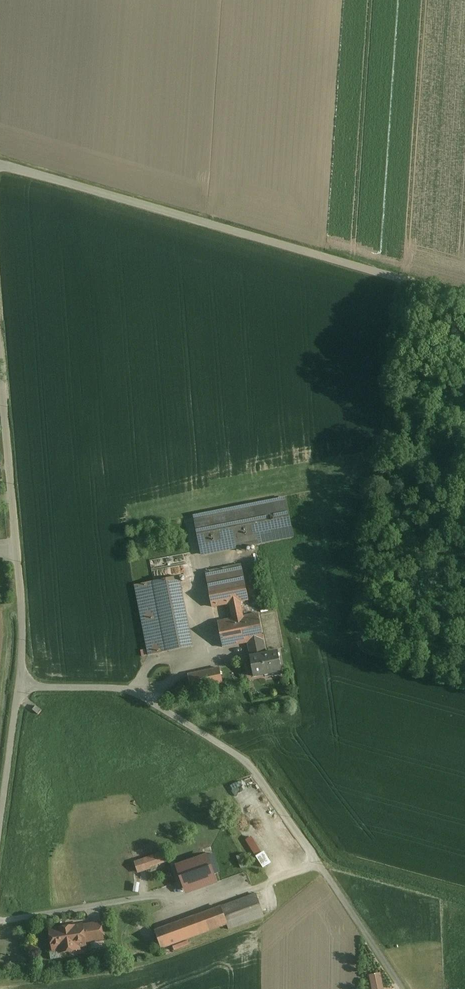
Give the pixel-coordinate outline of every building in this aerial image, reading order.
[(292,537),(286,500),(194,518),(202,555),(262,543),(292,537)] [(205,573),(209,589),(244,582),(241,566),(205,573)] [(192,646),(178,578),(154,583),(135,587),(148,655),(192,646)] [(248,601),(244,582),(209,589),(212,608),(229,604),(232,619),(243,617),(239,602),(248,601)] [(257,614),(243,617),(232,619),(218,622),(223,648),(248,643),(262,640),(263,640),(257,614)] [(265,655),(262,640),(248,643),(251,658),(250,658),(254,677),(271,674),(272,677),(282,674),(278,653),(265,655)] [(222,684),(220,668),(189,675),(191,691),(222,684)] [(42,711),(36,706),(33,711),(38,715),(42,711)] [(165,853),(146,859),(149,867),(168,861),(165,853)] [(187,894),(216,884),(214,876),(207,856),(177,867),(187,894)] [(264,917),(256,895),(154,931),(161,949),(226,925),(228,930),(264,917)] [(100,924),(82,926),(85,943),(103,940),(100,924)] [(85,946),(85,943),(82,926),(82,925),(49,931),(53,952),(59,951),(60,954),(79,950),(79,947),(85,946)] [(370,974),(373,988),(386,988),(383,972),(370,974)]
